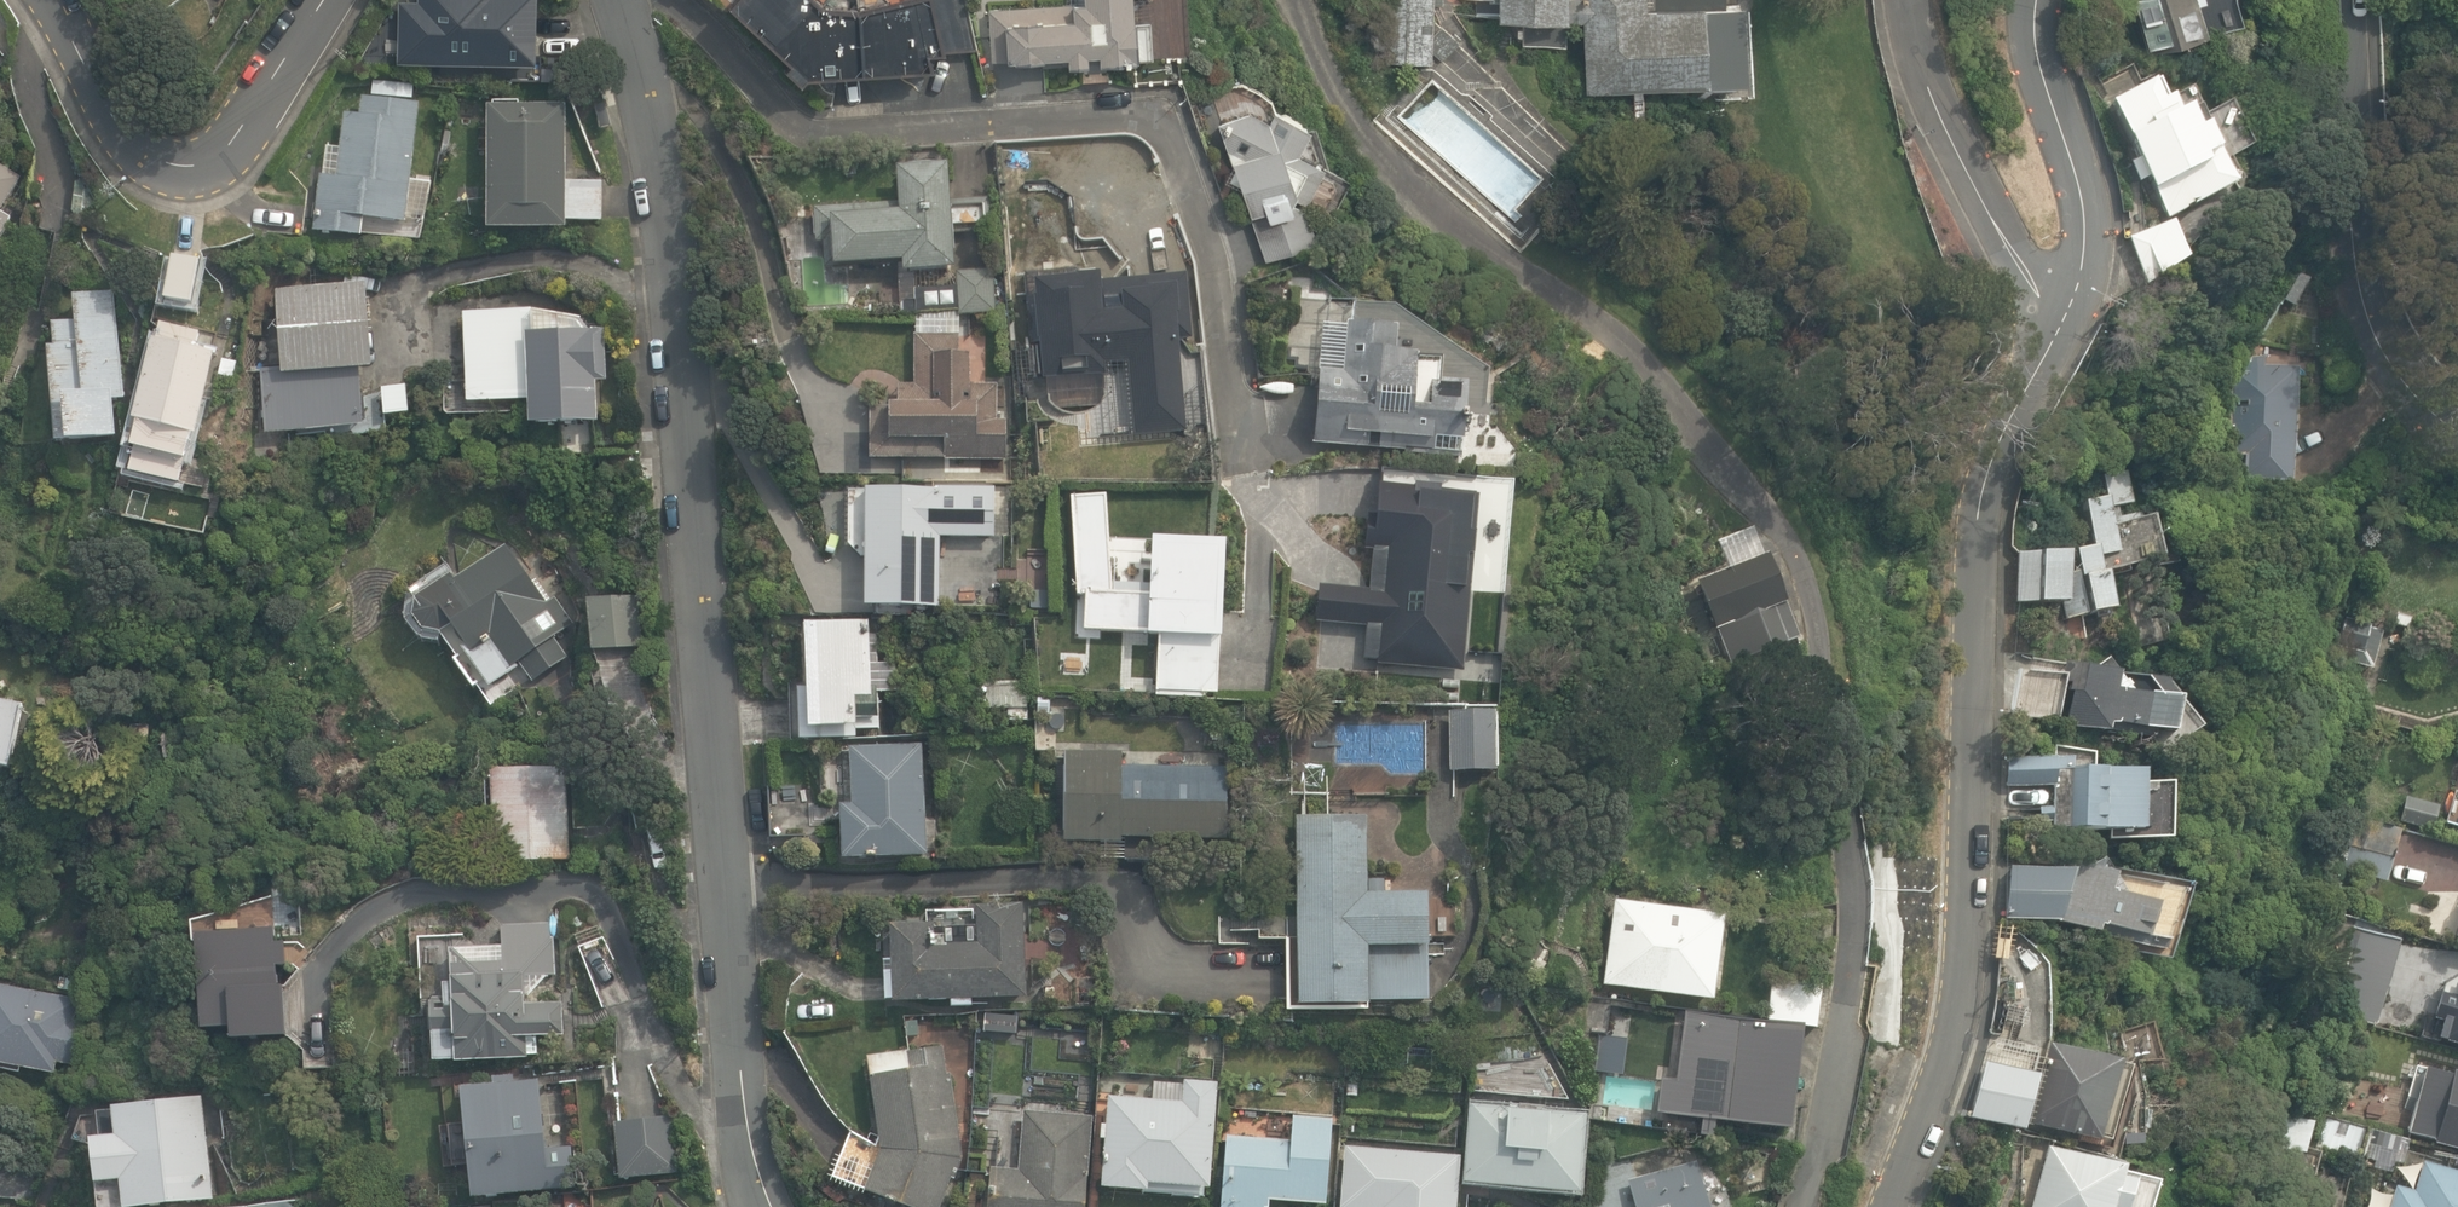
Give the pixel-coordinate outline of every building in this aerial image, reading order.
[(537,63),(538,12),(529,12),(529,0),(400,0),(399,60),(537,63)] [(809,74),(935,65),(933,56),(976,47),(966,0),(900,0),(889,2),(887,0),(825,0),(823,3),(820,0),(732,0),(809,74)] [(1070,67),(1091,66),(1090,55),(1101,54),(1102,65),(1139,62),(1139,58),(1153,57),(1149,0),(1086,0),(1086,1),(988,8),(992,63),(1069,58),(1070,67)] [(1434,62),(1434,55),(1437,55),(1444,61),(1461,43),(1443,26),(1433,37),(1434,4),(1443,4),(1443,0),(1380,0),(1379,61),(1434,62)] [(1522,48),(1566,46),(1565,21),(1564,0),(1497,0),(1497,23),(1522,22),(1522,48)] [(1565,21),(1582,20),(1585,92),(1747,85),(1743,3),(1723,4),(1723,0),(1564,0),(1565,21)] [(2150,53),(2205,35),(2241,23),(2235,0),(2133,0),(2150,53)] [(413,97),(414,82),(385,80),(384,95),(413,97)] [(2113,104),(2168,219),(2235,186),(2197,108),(2175,118),(2157,82),(2113,104)] [(406,224),(421,104),(362,97),(360,116),(346,114),(338,178),(321,176),(314,231),(363,237),(365,219),(406,224)] [(488,230),(567,231),(567,221),(602,221),(603,181),(567,181),(567,106),(488,106),(488,230)] [(1250,111),(1220,121),(1267,259),(1318,242),(1311,206),(1331,163),(1302,150),(1313,128),(1275,111),(1270,121),(1250,111)] [(14,219),(2,212),(22,177),(0,164),(0,242),(14,219)] [(825,243),(827,267),(903,262),(903,273),(955,270),(953,235),(989,232),(987,200),(952,202),(949,166),(898,169),(900,203),(812,209),(815,244),(825,243)] [(77,217),(96,202),(82,180),(76,182),(73,211),(77,217)] [(2130,239),(2145,286),(2187,260),(2174,223),(2130,239)] [(166,299),(194,304),(201,259),(174,254),(166,299)] [(959,310),(960,316),(1007,312),(1006,296),(996,297),(994,269),(957,272),(958,285),(915,288),(918,314),(959,310)] [(1128,363),(1134,436),(1188,431),(1180,341),(1191,340),(1185,273),(1102,280),(1101,273),(1035,279),(1037,297),(1033,297),(1037,341),(1040,340),(1044,380),(1109,375),(1108,364),(1128,363)] [(262,370),(267,433),(364,426),(359,369),(374,368),(368,285),(277,291),(283,368),(262,370)] [(50,347),(58,443),(119,437),(115,400),(127,399),(117,291),(75,295),(77,321),(53,324),(56,347),(50,347)] [(529,401),(530,424),(598,421),(597,380),(608,379),(606,329),(534,332),(533,310),(533,309),(464,312),(468,403),(529,401)] [(1314,445),(1435,454),(1436,439),(1463,441),(1467,382),(1441,380),(1442,357),(1394,353),(1396,326),(1347,322),(1343,371),(1319,369),(1314,445)] [(131,471),(180,482),(192,433),(196,434),(215,352),(188,346),(192,330),(161,323),(158,338),(153,336),(133,420),(136,421),(130,446),(137,448),(131,471)] [(1481,339),(1500,352),(1511,337),(1492,323),(1481,339)] [(870,406),(870,460),(1008,460),(1008,419),(997,419),(997,383),(971,383),(971,353),(959,353),(959,334),(915,334),(916,384),(898,384),(898,406),(870,406)] [(219,375),(234,379),(238,359),(223,356),(219,375)] [(2251,481),(2290,484),(2297,369),(2249,367),(2244,450),(2253,450),(2251,481)] [(382,388),(385,416),(410,414),(407,385),(382,388)] [(2067,604),(2067,621),(2087,617),(2113,612),(2105,572),(2157,562),(2149,521),(2112,528),(2109,509),(2134,504),(2127,471),(2102,476),(2106,499),(2084,503),(2093,549),(2072,553),(2077,576),(2069,577),(2069,555),(2019,554),(2017,603),(2067,604)] [(1377,663),(1465,670),(1474,554),(1501,556),(1504,515),(1476,513),(1477,495),(1377,487),(1374,533),(1367,532),(1365,550),(1375,551),(1372,589),(1319,585),(1316,621),(1368,625),(1366,658),(1378,659),(1377,663)] [(995,537),(995,489),(848,489),(848,545),(866,545),(866,607),(940,607),(940,537),(995,537)] [(1156,697),(1205,698),(1205,694),(1220,694),(1223,540),(1152,539),(1151,593),(1108,592),(1102,493),(1069,492),(1075,595),(1086,595),(1086,631),(1149,632),(1149,635),(1157,636),(1156,697)] [(1698,581),(1733,665),(1802,637),(1756,526),(1719,541),(1730,569),(1698,581)] [(510,637),(526,659),(574,624),(555,598),(548,602),(506,544),(455,581),(450,575),(417,598),(413,617),(423,631),(443,634),(452,627),(474,656),(500,637),(503,641),(510,637)] [(588,601),(592,651),(643,647),(638,596),(588,601)] [(2395,625),(2409,628),(2411,617),(2397,614),(2395,625)] [(791,707),(792,741),(857,739),(857,730),(880,729),(878,687),(872,687),(870,620),(805,623),(808,707),(791,707)] [(2060,715),(2172,735),(2179,700),(2167,684),(2153,682),(2148,696),(2116,689),(2120,672),(2064,661),(2061,676),(2067,677),(2060,715)] [(1007,709),(1007,720),(1030,719),(1029,680),(986,682),(987,710),(1007,709)] [(10,768),(24,702),(0,697),(0,765),(10,768)] [(1450,712),(1451,770),(1498,769),(1496,710),(1450,712)] [(841,803),(844,858),(928,854),(922,743),(848,747),(851,803),(841,803)] [(2053,831),(2140,833),(2141,775),(2090,774),(2091,758),(2055,747),(2055,761),(2007,760),(2006,787),(2052,788),(2052,809),(2040,809),(2040,822),(2053,823),(2053,831)] [(1123,860),(1160,860),(1160,839),(1227,839),(1227,766),(1123,766),(1123,752),(1064,752),(1064,843),(1123,843),(1123,860)] [(491,770),(494,861),(570,858),(567,768),(491,770)] [(768,786),(770,837),(816,835),(814,784),(768,786)] [(1297,818),(1299,1003),(1429,1001),(1428,892),(1368,893),(1367,817),(1297,818)] [(2342,869),(2388,882),(2402,830),(2356,817),(2342,869)] [(2057,924),(2162,951),(2177,895),(2056,860),(2054,872),(2010,869),(2006,919),(2057,924)] [(431,895),(434,961),(553,955),(550,889),(431,895)] [(1604,985),(1714,999),(1725,916),(1615,902),(1604,985)] [(951,1000),(951,1007),(972,1006),(972,1000),(1027,998),(1023,904),(976,906),(977,926),(934,927),(934,922),(891,924),(893,970),(884,970),(885,998),(894,997),(894,1002),(951,1000)] [(272,939),(271,925),(196,929),(201,1025),(229,1024),(230,1035),(282,1032),(279,982),(275,983),(273,962),(283,961),(282,938),(272,939)] [(2329,1011),(2375,1025),(2400,940),(2354,927),(2329,1011)] [(551,1003),(550,971),(451,975),(451,981),(442,982),(443,996),(430,997),(433,1062),(528,1057),(528,1054),(538,1054),(537,1036),(564,1035),(562,1002),(551,1003)] [(1767,1018),(1816,1024),(1821,983),(1772,977),(1767,1018)] [(2457,1049),(2457,983),(2455,998),(2438,994),(2432,1019),(2441,1022),(2435,1044),(2457,1049)] [(57,1073),(59,1062),(77,1065),(84,1022),(76,1021),(80,999),(0,984),(0,1063),(57,1073)] [(1043,987),(1044,997),(1053,996),(1052,986),(1043,987)] [(1596,1047),(1610,1048),(1614,1002),(1588,999),(1585,1034),(1598,1035),(1596,1047)] [(1801,1027),(1684,1012),(1676,1080),(1662,1078),(1657,1114),(1787,1131),(1801,1027)] [(906,1035),(918,1034),(915,1013),(903,1015),(906,1035)] [(1226,1046),(1237,1047),(1238,1038),(1226,1037),(1226,1046)] [(975,1053),(988,1053),(988,1038),(975,1038),(975,1053)] [(2028,1123),(2097,1143),(2119,1063),(2051,1044),(2028,1123)] [(908,1206),(941,1206),(963,1158),(950,1071),(946,1072),(942,1046),(868,1056),(881,1149),(865,1191),(908,1206)] [(1969,1110),(2015,1124),(2031,1074),(1986,1059),(1969,1110)] [(2457,1151),(2457,1073),(2450,1071),(2449,1076),(2424,1069),(2407,1133),(2433,1140),(2432,1144),(2457,1151)] [(462,1087),(473,1197),(550,1189),(538,1079),(515,1081),(514,1074),(493,1077),(494,1084),(462,1087)] [(1103,1188),(1149,1191),(1150,1183),(1211,1188),(1219,1083),(1156,1079),(1155,1098),(1110,1095),(1108,1125),(1105,1125),(1104,1138),(1107,1139),(1103,1188)] [(1357,1096),(1358,1084),(1346,1084),(1346,1095),(1357,1096)] [(125,1206),(136,1206),(215,1198),(203,1095),(113,1106),(116,1134),(91,1137),(97,1182),(122,1179),(125,1206)] [(1464,1182),(1579,1193),(1587,1114),(1548,1110),(1547,1114),(1507,1110),(1507,1107),(1472,1104),(1464,1182)] [(1094,1116),(1024,1109),(1019,1169),(992,1166),(989,1206),(1086,1206),(1094,1116)] [(1221,1206),(1329,1206),(1325,1206),(1332,1119),(1294,1116),(1292,1140),(1226,1135),(1221,1206)] [(671,1118),(614,1125),(620,1181),(677,1174),(671,1118)] [(2309,1182),(2350,1191),(2365,1128),(2324,1118),(2309,1182)] [(1462,1157),(1346,1147),(1341,1206),(1458,1206),(1462,1157)] [(2135,1181),(2120,1177),(2123,1166),(2048,1148),(2033,1206),(2128,1206),(2135,1181)] [(1698,1162),(1628,1181),(1636,1206),(1710,1206),(1698,1162)] [(2421,1163),(2413,1191),(2395,1186),(2389,1206),(2457,1206),(2457,1173),(2421,1163)] [(36,1200),(39,1172),(0,1168),(0,1197),(36,1200)]
